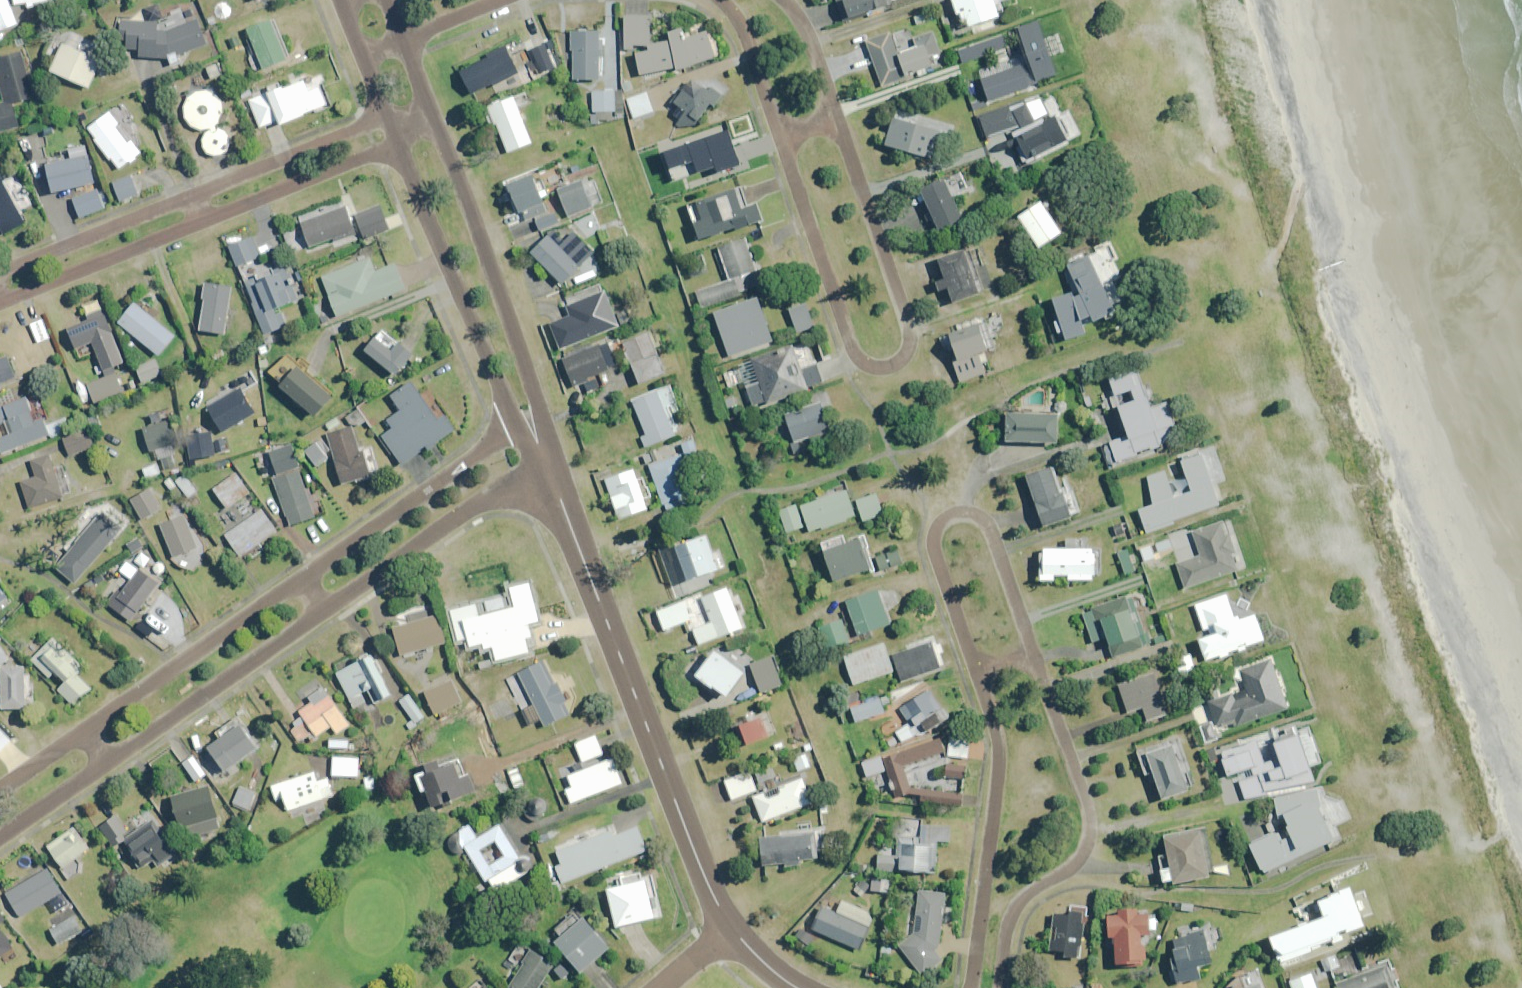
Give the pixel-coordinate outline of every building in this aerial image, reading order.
[(9,0),(0,0),(0,33),(19,25),(9,0)] [(16,8),(61,0),(15,0),(16,8)] [(209,46),(200,19),(167,31),(157,31),(158,21),(152,21),(160,2),(156,0),(145,0),(137,20),(120,19),(118,56),(168,59),(171,66),(182,62),(180,57),(209,46)] [(840,0),(846,20),(894,5),(892,0),(840,0)] [(963,30),(1004,16),(999,3),(1007,0),(953,0),(963,30)] [(637,50),(642,74),(718,59),(713,34),(690,39),(687,26),(670,29),(672,40),(650,45),(652,16),(627,15),(626,50),(637,50)] [(290,60),(275,19),(248,29),(254,45),(249,47),(259,72),(290,60)] [(1046,39),(1039,21),(1019,29),(1030,60),(982,77),(985,87),(969,93),(975,108),(1042,84),(1041,81),(1059,75),(1052,57),(1065,53),(1059,34),(1046,39)] [(941,54),(934,33),(916,39),(919,48),(912,50),(904,29),(868,42),(884,87),(909,78),(909,76),(938,65),(935,56),(941,54)] [(601,59),(611,58),(611,48),(601,48),(601,31),(573,31),(574,81),(602,80),(601,59)] [(1008,48),(1004,36),(960,52),(964,64),(1008,48)] [(99,45),(82,38),(77,50),(64,44),(52,72),(90,88),(103,59),(95,55),(99,45)] [(529,61),(519,39),(483,55),(486,61),(463,72),(473,93),(477,90),(482,101),(496,94),(493,87),(520,74),(516,67),(529,61)] [(555,68),(548,45),(533,50),(541,72),(555,68)] [(23,53),(0,59),(0,79),(6,104),(0,106),(0,132),(20,127),(14,103),(35,98),(23,53)] [(221,76),(218,65),(208,68),(212,79),(221,76)] [(321,74),(250,100),(260,128),(280,121),(282,126),(306,117),(305,115),(332,105),(321,74)] [(716,108),(724,95),(709,86),(708,89),(692,79),(684,93),(679,90),(671,102),(679,107),(671,121),(682,128),(696,126),(709,104),(716,108)] [(222,129),(217,128),(216,125),(220,122),(223,117),(224,110),(223,104),(221,98),(217,94),(211,91),(205,89),(199,90),(193,93),(188,97),(185,102),(184,109),(185,115),(187,121),(191,125),(197,128),(203,130),(206,129),(207,132),(205,134),(203,138),(202,142),(203,147),(205,151),(208,154),(212,157),(216,158),(221,157),(225,155),(228,152),(230,148),(231,144),(231,139),(229,135),(226,131),(222,129)] [(593,92),(593,127),(601,127),(601,121),(624,120),(624,92),(593,92)] [(627,98),(638,133),(647,130),(643,117),(655,113),(648,92),(627,98)] [(534,144),(514,97),(490,107),(510,154),(534,144)] [(1049,116),(1042,97),(1010,108),(1009,106),(978,116),(987,140),(1016,130),(1023,151),(1031,148),(1033,156),(1077,141),(1070,121),(1063,124),(1059,112),(1049,116)] [(120,124),(110,112),(88,129),(120,171),(142,154),(132,140),(128,143),(116,127),(120,124)] [(954,135),(926,127),(894,117),(886,146),(946,163),(954,135)] [(735,170),(720,130),(686,142),(694,165),(682,170),(688,188),(735,170)] [(990,158),(987,147),(971,152),(975,163),(990,158)] [(602,164),(596,149),(584,154),(590,168),(602,164)] [(96,184),(89,156),(49,166),(55,193),(96,184)] [(556,211),(549,214),(545,202),(551,199),(540,171),(509,184),(520,212),(523,211),(527,222),(534,219),(540,233),(561,224),(556,211)] [(958,207),(969,202),(965,194),(971,192),(961,172),(922,190),(941,232),(964,221),(958,207)] [(0,174),(0,224),(6,235),(27,223),(0,174)] [(140,195),(133,177),(114,185),(121,203),(140,195)] [(586,187),(583,180),(559,191),(571,217),(604,203),(596,183),(586,187)] [(749,207),(742,188),(690,206),(702,241),(736,229),(737,231),(763,222),(757,204),(749,207)] [(105,209),(98,190),(73,199),(80,218),(105,209)] [(923,203),(919,194),(904,200),(908,209),(923,203)] [(1063,234),(1042,202),(1019,217),(1040,249),(1063,234)] [(392,229),(381,206),(357,217),(367,240),(392,229)] [(357,236),(347,207),(303,223),(312,248),(337,239),(338,243),(357,236)] [(595,255),(575,233),(566,242),(556,231),(532,253),(561,286),(595,255)] [(242,243),(238,233),(226,239),(238,267),(262,257),(253,238),(242,243)] [(696,292),(703,311),(743,296),(741,292),(763,284),(746,238),(720,248),(732,279),(696,292)] [(986,293),(971,250),(941,261),(947,279),(937,282),(940,291),(950,288),(955,304),(986,293)] [(1116,313),(1090,256),(1068,266),(1074,279),(1068,282),(1073,293),(1053,303),(1070,341),(1087,333),(1081,321),(1091,317),(1094,323),(1116,313)] [(709,273),(704,259),(690,263),(696,277),(709,273)] [(377,273),(372,260),(324,279),(339,317),(407,290),(397,265),(377,273)] [(298,301),(286,264),(246,278),(265,335),(288,327),(281,307),(298,301)] [(233,288),(209,285),(202,331),(226,335),(233,288)] [(620,327),(606,291),(568,306),(572,317),(552,325),(563,351),(620,327)] [(176,337),(149,315),(153,309),(140,298),(119,323),(160,356),(176,337)] [(774,342),(759,299),(716,314),(731,357),(774,342)] [(125,363),(100,300),(85,306),(90,320),(70,328),(79,350),(94,344),(107,374),(85,383),(94,404),(126,392),(116,367),(125,363)] [(815,328),(807,305),(790,310),(797,334),(815,328)] [(51,339),(43,320),(31,324),(39,344),(51,339)] [(951,334),(967,381),(987,374),(984,365),(989,363),(985,353),(997,348),(987,321),(951,334)] [(387,338),(381,333),(366,350),(396,376),(414,356),(400,343),(397,347),(387,338)] [(667,375),(650,333),(625,343),(641,385),(667,375)] [(827,362),(819,337),(781,351),(740,366),(755,407),(768,402),(769,405),(826,384),(819,365),(827,362)] [(565,360),(577,389),(587,385),(591,395),(606,389),(601,376),(620,368),(609,342),(565,360)] [(3,390),(1,386),(17,380),(9,357),(0,360),(0,391),(3,390)] [(162,375),(156,361),(137,370),(143,384),(162,375)] [(333,397),(297,368),(292,374),(282,365),(275,373),(286,382),(282,387),(318,416),(333,397)] [(1137,368),(1109,378),(1116,397),(1129,392),(1133,403),(1120,407),(1130,435),(1104,444),(1111,465),(1181,440),(1168,402),(1152,408),(1137,368)] [(439,420),(413,382),(392,396),(403,411),(378,429),(404,467),(457,430),(446,415),(439,420)] [(257,415),(242,389),(209,408),(224,434),(257,415)] [(676,436),(659,393),(633,403),(650,446),(676,436)] [(51,436),(45,421),(49,419),(44,408),(33,413),(26,395),(0,406),(0,426),(6,423),(11,435),(0,439),(0,445),(4,455),(51,436)] [(830,431),(822,404),(787,415),(795,442),(830,431)] [(1059,444),(1060,416),(1008,414),(1007,442),(1059,444)] [(102,427),(97,415),(88,419),(94,431),(102,427)] [(66,435),(61,421),(51,424),(55,438),(66,435)] [(180,453),(169,421),(145,430),(153,453),(158,452),(165,471),(178,467),(174,456),(180,453)] [(361,452),(354,427),(330,434),(344,485),(372,477),(365,451),(361,452)] [(88,429),(79,433),(64,438),(71,456),(95,447),(88,429)] [(215,456),(211,433),(188,436),(192,460),(215,456)] [(699,456),(694,441),(684,444),(688,459),(699,456)] [(329,460),(319,444),(307,452),(317,468),(329,460)] [(270,453),(279,478),(301,471),(292,445),(270,453)] [(1221,505),(1202,454),(1182,461),(1193,492),(1175,499),(1165,472),(1147,478),(1157,504),(1140,511),(1147,532),(1221,505)] [(64,498),(51,456),(26,464),(31,480),(22,482),(31,509),(64,498)] [(689,477),(681,456),(651,467),(668,511),(692,502),(684,479),(689,477)] [(161,474),(157,464),(144,470),(148,479),(161,474)] [(1061,490),(1054,469),(1029,478),(1045,528),(1082,515),(1073,486),(1061,490)] [(640,484),(635,470),(606,480),(620,520),(648,510),(644,499),(651,497),(646,482),(640,484)] [(279,478),(273,480),(289,526),(316,517),(301,471),(279,478)] [(251,493),(237,475),(216,490),(229,509),(251,493)] [(198,492),(184,476),(178,482),(191,498),(198,492)] [(163,509),(151,489),(133,500),(145,520),(163,509)] [(802,507),(808,525),(811,534),(857,519),(848,492),(802,507)] [(884,516),(877,495),(857,502),(864,522),(884,516)] [(808,525),(802,507),(785,513),(791,531),(808,525)] [(278,532),(263,511),(226,536),(241,557),(278,532)] [(125,530),(106,513),(59,566),(78,583),(125,530)] [(199,548),(186,516),(163,526),(176,558),(199,548)] [(1127,539),(1122,522),(1113,525),(1118,542),(1127,539)] [(1234,555),(1237,553),(1230,533),(1227,534),(1223,523),(1193,533),(1202,557),(1180,564),(1188,589),(1239,571),(1234,555)] [(719,571),(707,536),(661,552),(672,584),(688,579),(688,581),(719,571)] [(874,570),(865,540),(847,545),(844,537),(824,543),(836,582),(874,570)] [(1096,581),(1096,550),(1042,549),(1042,581),(1055,582),(1055,576),(1069,576),(1069,581),(1096,581)] [(1156,558),(1154,549),(1141,552),(1143,561),(1156,558)] [(904,564),(899,550),(877,559),(882,573),(904,564)] [(1135,565),(1138,564),(1134,554),(1131,555),(1130,551),(1119,555),(1126,575),(1137,572),(1135,565)] [(151,559),(141,552),(135,561),(145,568),(151,559)] [(161,584),(142,569),(112,608),(131,623),(161,584)] [(507,608),(504,597),(486,602),(489,612),(480,614),(477,604),(451,611),(459,642),(469,639),(471,648),(484,644),(485,650),(495,648),(498,662),(531,653),(527,640),(534,638),(530,625),(540,622),(531,584),(511,589),(515,606),(507,608)] [(744,629),(729,589),(693,603),(700,623),(693,625),(700,646),(744,629)] [(892,625),(880,590),(848,601),(859,636),(892,625)] [(1151,646),(1133,595),(1084,612),(1094,643),(1108,638),(1115,658),(1151,646)] [(1228,595),(1195,606),(1205,638),(1200,640),(1207,661),(1266,641),(1255,609),(1248,611),(1252,603),(1241,598),(1234,614),(1228,595)] [(692,621),(685,602),(658,611),(665,631),(692,621)] [(446,644),(438,617),(393,629),(401,657),(446,644)] [(84,670),(54,639),(32,660),(50,678),(55,673),(66,684),(59,691),(73,706),(91,688),(78,676),(84,670)] [(942,670),(933,643),(894,657),(903,683),(942,670)] [(894,672),(885,644),(845,657),(854,685),(894,672)] [(0,645),(0,667),(10,660),(0,645)] [(746,673),(716,651),(698,676),(728,698),(746,673)] [(393,696),(372,655),(337,673),(355,709),(367,703),(362,694),(368,691),(375,705),(393,696)] [(783,685),(772,657),(752,666),(764,693),(783,685)] [(1210,703),(1218,726),(1224,725),(1226,730),(1236,727),(1289,709),(1273,661),(1241,672),(1247,690),(1234,695),(1210,703)] [(546,728),(572,714),(567,704),(570,703),(560,684),(558,685),(545,662),(509,681),(532,725),(542,720),(546,728)] [(26,709),(25,668),(2,668),(3,710),(26,709)] [(1169,715),(1156,675),(1120,687),(1129,714),(1145,708),(1149,722),(1169,715)] [(439,714),(442,720),(451,716),(448,710),(463,704),(453,682),(425,694),(435,716),(439,714)] [(915,725),(899,734),(905,744),(921,734),(922,737),(949,720),(931,692),(904,708),(915,725)] [(351,727),(330,695),(293,719),(298,727),(292,731),(300,743),(315,733),(318,737),(333,727),(338,735),(351,727)] [(408,723),(413,730),(419,725),(418,723),(425,718),(410,695),(401,702),(413,720),(408,723)] [(885,713),(880,699),(851,709),(857,724),(885,713)] [(778,734),(771,714),(738,727),(746,747),(778,734)] [(259,749),(240,722),(230,728),(233,732),(210,748),(226,772),(259,749)] [(1220,740),(1212,722),(1201,727),(1209,745),(1220,740)] [(12,742),(0,729),(0,754),(12,742)] [(1314,781),(1301,735),(1276,743),(1281,760),(1265,764),(1259,743),(1223,753),(1230,776),(1239,773),(1247,801),(1314,781)] [(624,785),(614,760),(607,763),(596,736),(576,743),(586,770),(569,777),(573,789),(567,791),(572,804),(624,785)] [(882,756),(887,771),(896,799),(909,795),(922,796),(921,803),(947,805),(947,792),(912,789),(905,767),(946,753),(941,736),(882,756)] [(970,740),(950,739),(949,757),(970,758),(970,740)] [(1192,774),(1181,741),(1141,755),(1148,774),(1154,772),(1164,801),(1195,790),(1190,775),(1192,774)] [(812,768),(807,756),(795,760),(800,773),(812,768)] [(887,771),(882,756),(863,762),(869,777),(887,771)] [(207,776),(195,757),(184,763),(196,783),(207,776)] [(360,758),(334,758),(333,777),(360,778),(360,758)] [(466,777),(459,758),(441,766),(438,760),(426,765),(428,770),(416,775),(423,793),(427,791),(433,809),(477,792),(471,775),(466,777)] [(803,778),(779,788),(775,778),(779,777),(774,764),(757,770),(765,793),(755,797),(764,822),(813,804),(803,778)] [(947,792),(947,805),(962,807),(966,767),(949,765),(947,792)] [(525,785),(520,769),(510,772),(515,788),(525,785)] [(319,782),(316,773),(273,786),(277,801),(285,799),(289,812),(335,797),(329,778),(319,782)] [(746,782),(743,775),(725,781),(733,801),(758,792),(753,779),(746,782)] [(376,791),(375,778),(365,778),(366,791),(376,791)] [(220,819),(210,786),(172,796),(182,829),(220,819)] [(257,794),(243,788),(235,804),(249,811),(257,794)] [(1321,809),(1322,809),(1319,790),(1274,798),(1279,825),(1287,824),(1293,836),(1282,841),(1278,832),(1251,844),(1263,870),(1287,860),(1288,863),(1335,842),(1321,809)] [(551,811),(552,808),(551,804),(550,801),(547,798),(544,797),(541,796),(537,796),(534,798),(531,800),(529,803),(529,807),(529,811),(531,814),(533,817),(536,818),(540,819),(543,819),(547,817),(549,815),(551,811)] [(131,836),(118,817),(101,829),(115,848),(125,841),(141,864),(152,857),(160,868),(178,855),(154,820),(131,836)] [(470,826),(448,839),(459,857),(468,852),(480,873),(486,882),(492,879),(499,891),(526,874),(527,874),(529,874),(530,873),(531,872),(532,871),(533,870),(533,869),(534,867),(534,866),(534,865),(533,863),(533,862),(532,861),(531,860),(529,859),(528,858),(527,858),(525,858),(524,858),(523,859),(521,859),(506,834),(501,826),(478,839),(470,826)] [(556,848),(562,865),(560,866),(566,883),(648,851),(639,828),(615,837),(611,826),(577,840),(556,848)] [(951,827),(923,827),(923,846),(915,846),(915,838),(899,838),(899,857),(879,857),(879,872),(932,872),(932,851),(938,851),(938,842),(951,842),(951,827)] [(90,850),(75,828),(48,847),(64,869),(90,850)] [(1214,865),(1207,830),(1166,838),(1172,868),(1162,870),(1165,887),(1211,878),(1209,866),(1214,865)] [(819,860),(817,834),(761,840),(764,867),(786,864),(787,868),(801,866),(801,862),(819,860)] [(63,894),(48,868),(8,893),(23,918),(63,894)] [(663,918),(654,879),(643,882),(641,871),(617,877),(620,887),(608,890),(617,928),(663,918)] [(871,887),(863,878),(854,886),(862,896),(871,887)] [(882,880),(872,880),(872,892),(882,892),(882,880)] [(908,890),(899,944),(924,976),(944,962),(937,952),(940,948),(947,895),(908,890)] [(1366,928),(1351,890),(1320,902),(1326,918),(1273,938),(1283,964),(1315,952),(1313,946),(1332,939),(1334,945),(1344,942),(1342,936),(1366,928)] [(875,917),(872,916),(842,903),(837,914),(824,909),(811,939),(819,942),(822,934),(860,951),(875,917)] [(1088,910),(1074,908),(1072,917),(1057,915),(1052,951),(1067,953),(1067,958),(1081,960),(1088,910)] [(1106,937),(1116,937),(1116,965),(1133,965),(1133,961),(1147,961),(1146,936),(1151,936),(1151,915),(1138,915),(1138,908),(1106,909),(1106,937)] [(84,933),(75,917),(52,929),(61,945),(84,933)] [(611,949),(584,919),(556,944),(582,974),(611,949)] [(1179,939),(1173,940),(1176,952),(1172,953),(1180,985),(1202,980),(1199,968),(1213,965),(1210,951),(1215,950),(1209,925),(1178,932),(1179,939)] [(15,948),(0,928),(0,959),(15,948)] [(533,951),(510,987),(511,987),(541,987),(555,965),(533,951)] [(1389,961),(1373,967),(1375,970),(1338,985),(1340,987),(1399,987),(1389,961)] [(1313,974),(1291,982),(1293,987),(1318,987),(1313,974)] [(1243,979),(1227,985),(1228,987),(1247,987),(1243,979)]
